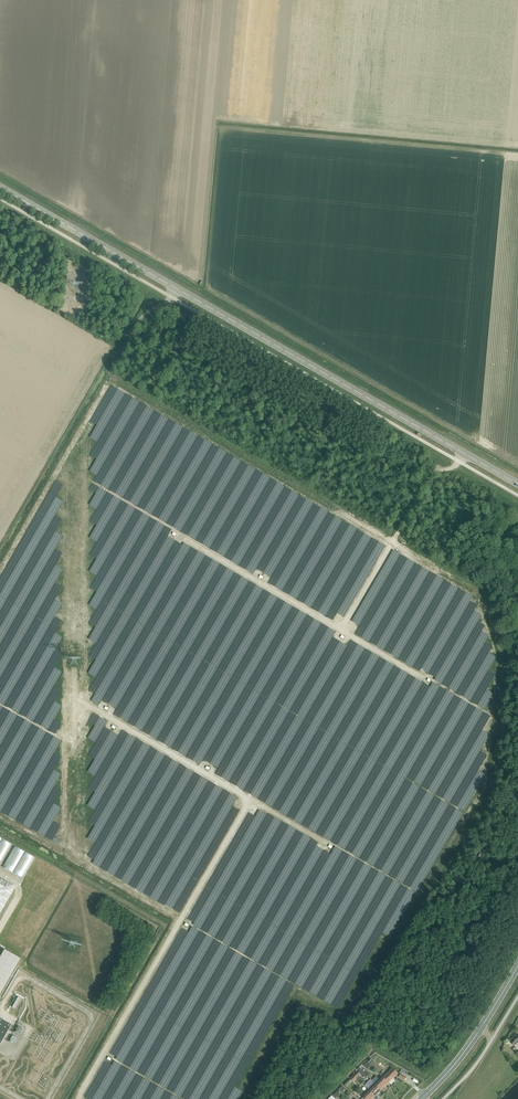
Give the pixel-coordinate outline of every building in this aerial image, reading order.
[(10,844),(0,838),(0,862),(10,844)] [(22,876),(22,877),(33,857),(14,846),(3,865),(4,866),(3,868),(21,878),(22,876)] [(3,907),(14,889),(13,886),(0,878),(0,912),(3,907)] [(0,955),(0,994),(20,959),(3,950),(0,955)] [(13,996),(5,1010),(9,1012),(16,998),(13,996)] [(11,1024),(0,1018),(0,1044),(11,1024)] [(515,1046),(517,1043),(517,1035),(517,1033),(509,1041),(515,1046)] [(383,1077),(388,1082),(398,1073),(392,1068),(383,1077)] [(408,1073),(403,1070),(401,1069),(399,1073),(400,1073),(398,1076),(404,1080),(406,1077),(406,1076),(408,1073)] [(381,1090),(388,1082),(383,1077),(376,1084),(378,1086),(378,1087),(381,1090)] [(378,1086),(376,1084),(373,1081),(367,1088),(369,1090),(375,1096),(381,1090),(378,1087),(378,1086)] [(375,1096),(369,1090),(363,1097),(361,1098),(372,1098),(375,1096)]
